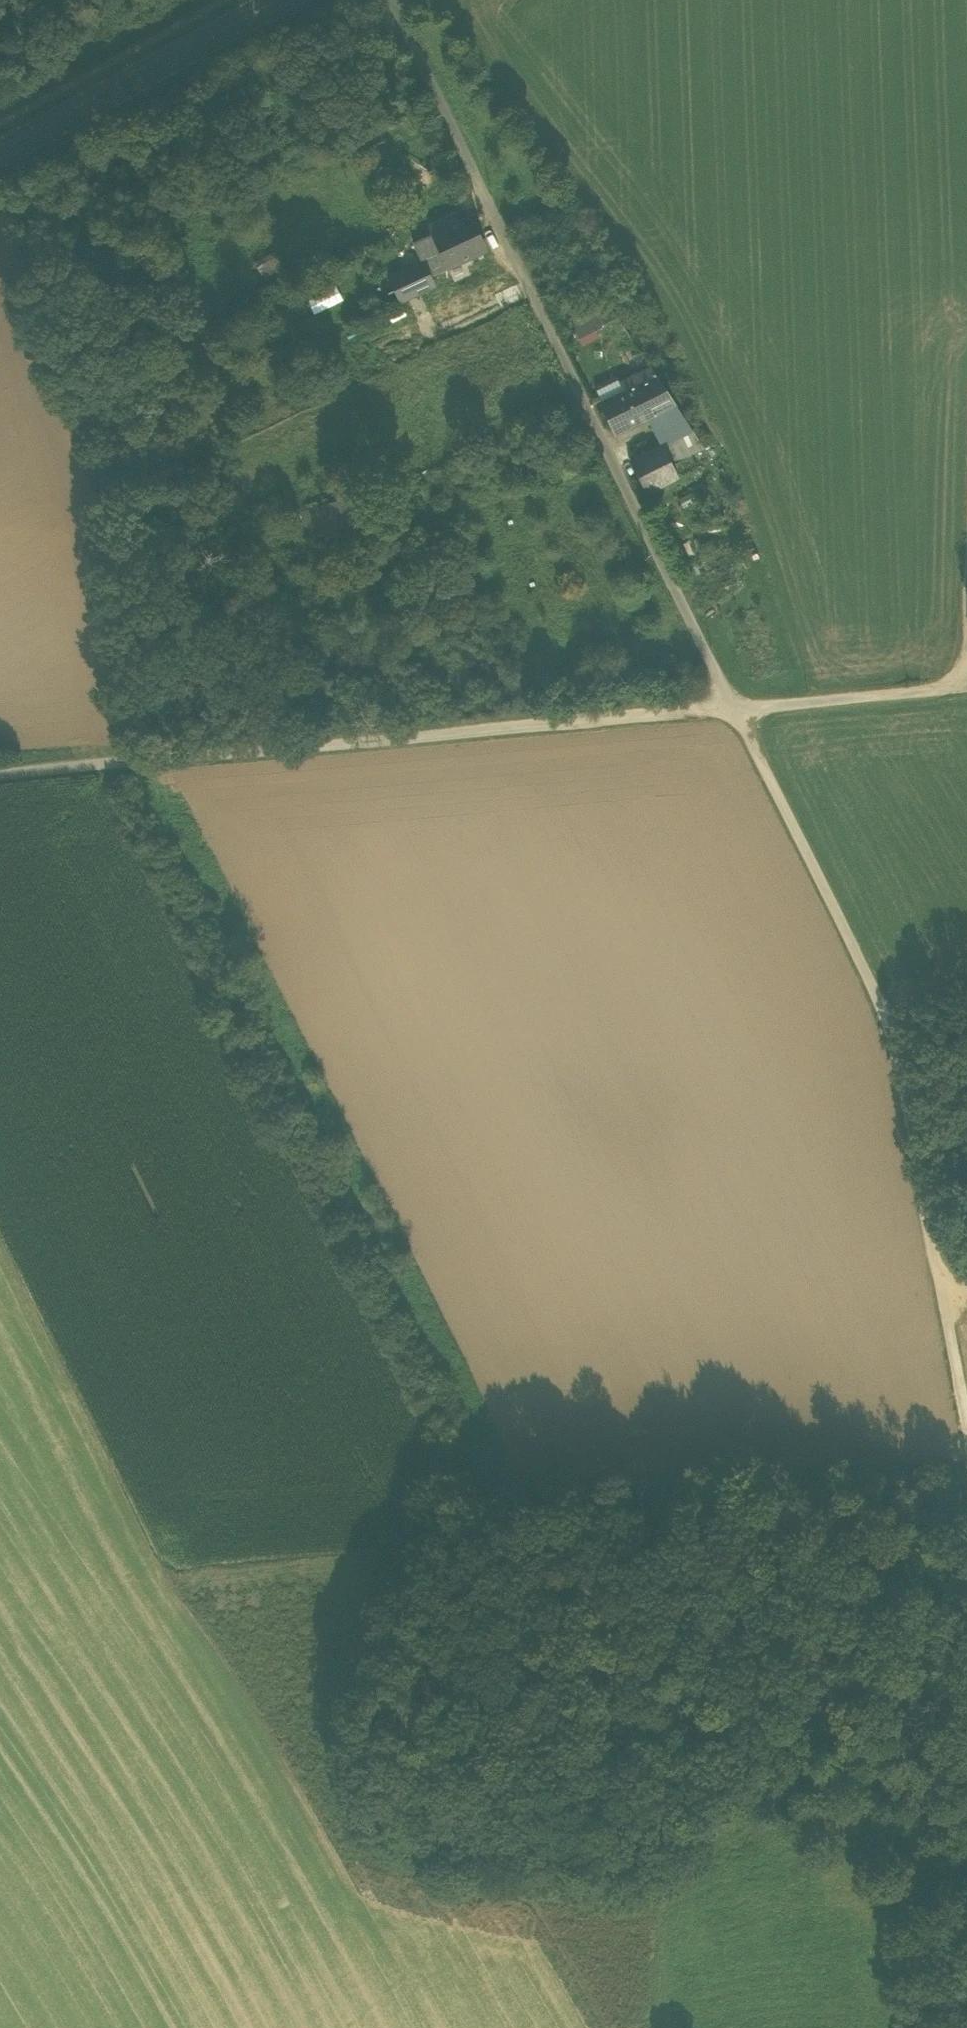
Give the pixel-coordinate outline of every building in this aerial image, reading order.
[(425,223),(431,235),(433,234),(461,220),(455,208),(425,223)] [(461,220),(433,234),(448,268),(486,250),(470,216),(461,220)] [(431,235),(413,243),(423,262),(429,276),(430,276),(448,268),(433,234),(431,235)] [(423,262),(389,278),(400,301),(434,285),(430,276),(429,276),(423,262)] [(571,324),(578,338),(618,317),(609,303),(571,324)] [(601,403),(616,432),(648,417),(675,403),(651,365),(650,366),(619,381),(624,392),(601,403)] [(648,417),(662,445),(663,445),(693,430),(675,403),(648,417)] [(663,445),(679,477),(694,470),(687,456),(704,448),(693,430),(663,445)] [(679,477),(663,445),(662,445),(630,460),(646,493),(679,477)]
